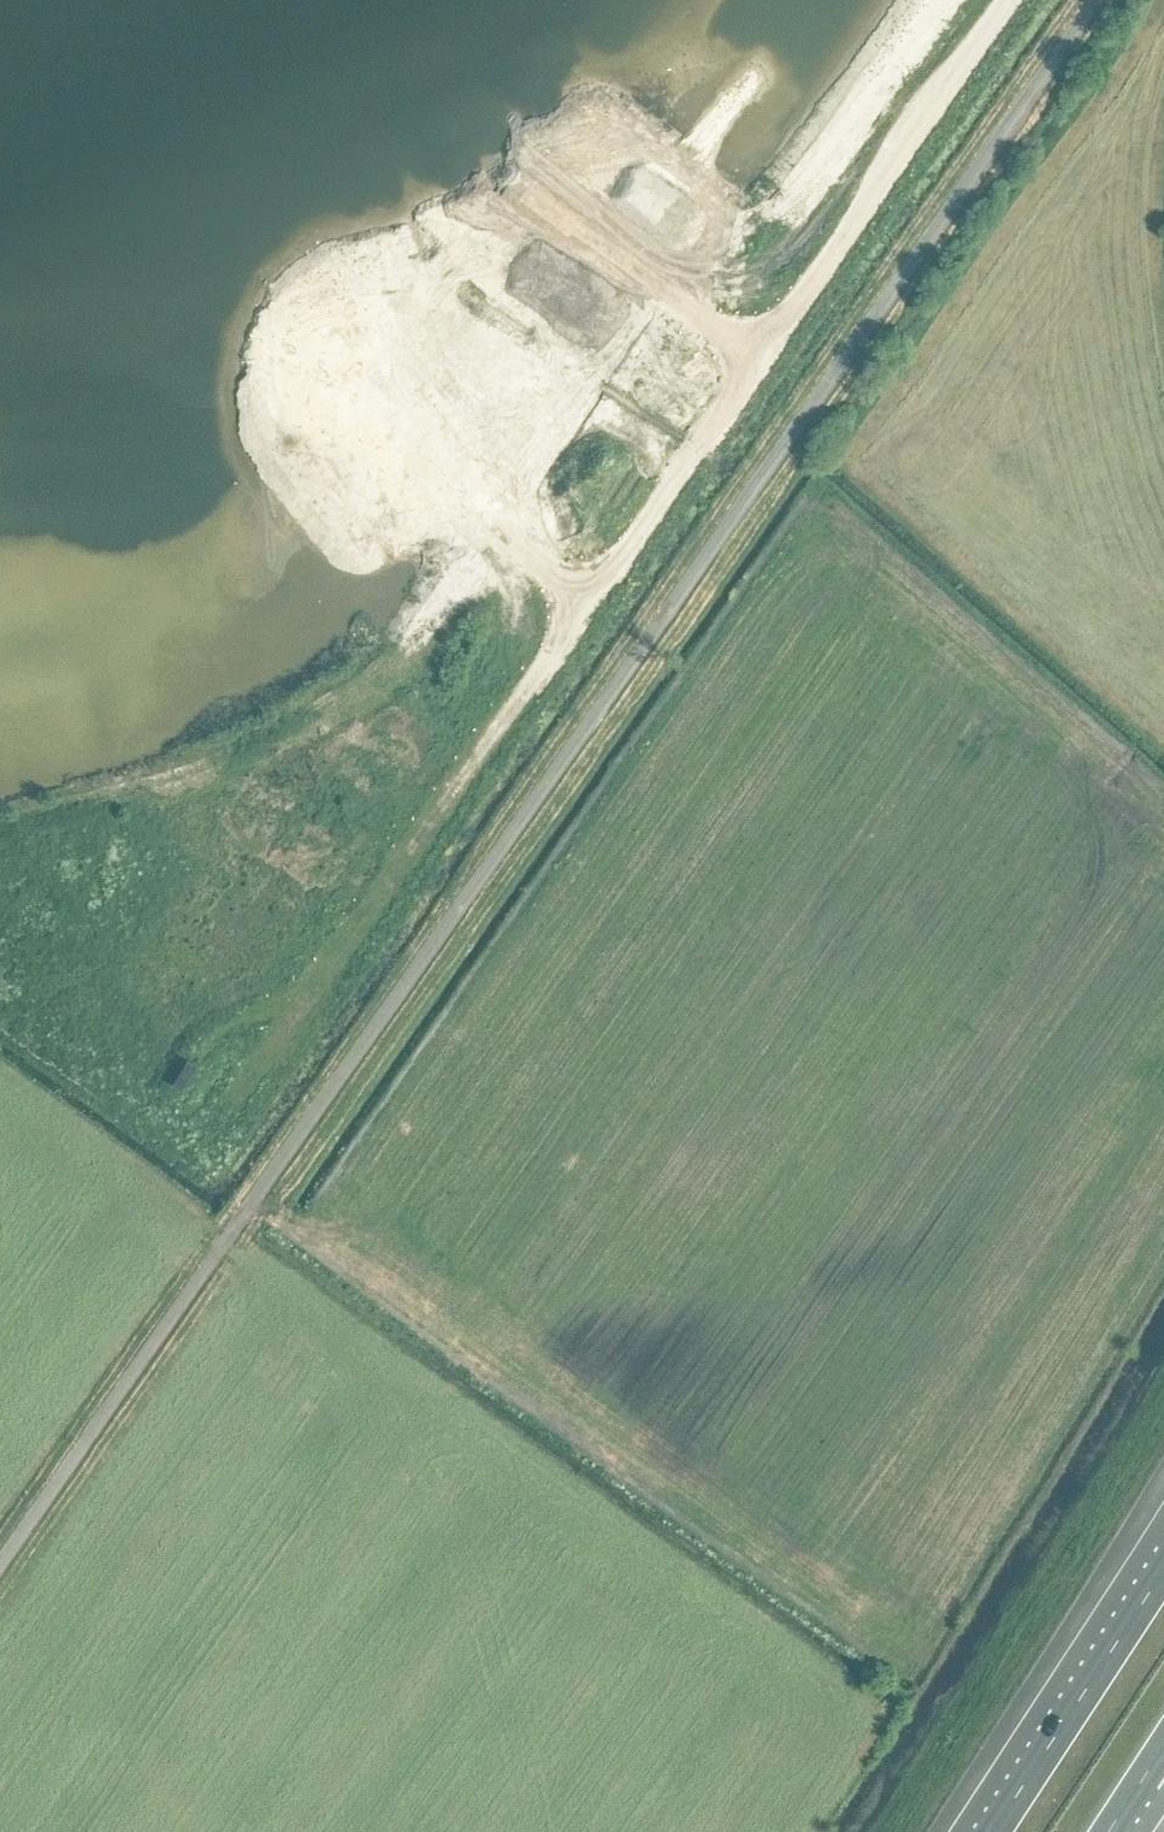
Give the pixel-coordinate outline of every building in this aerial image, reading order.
[(167,1077),(177,1085),(194,1064),(183,1055),(167,1077)]
